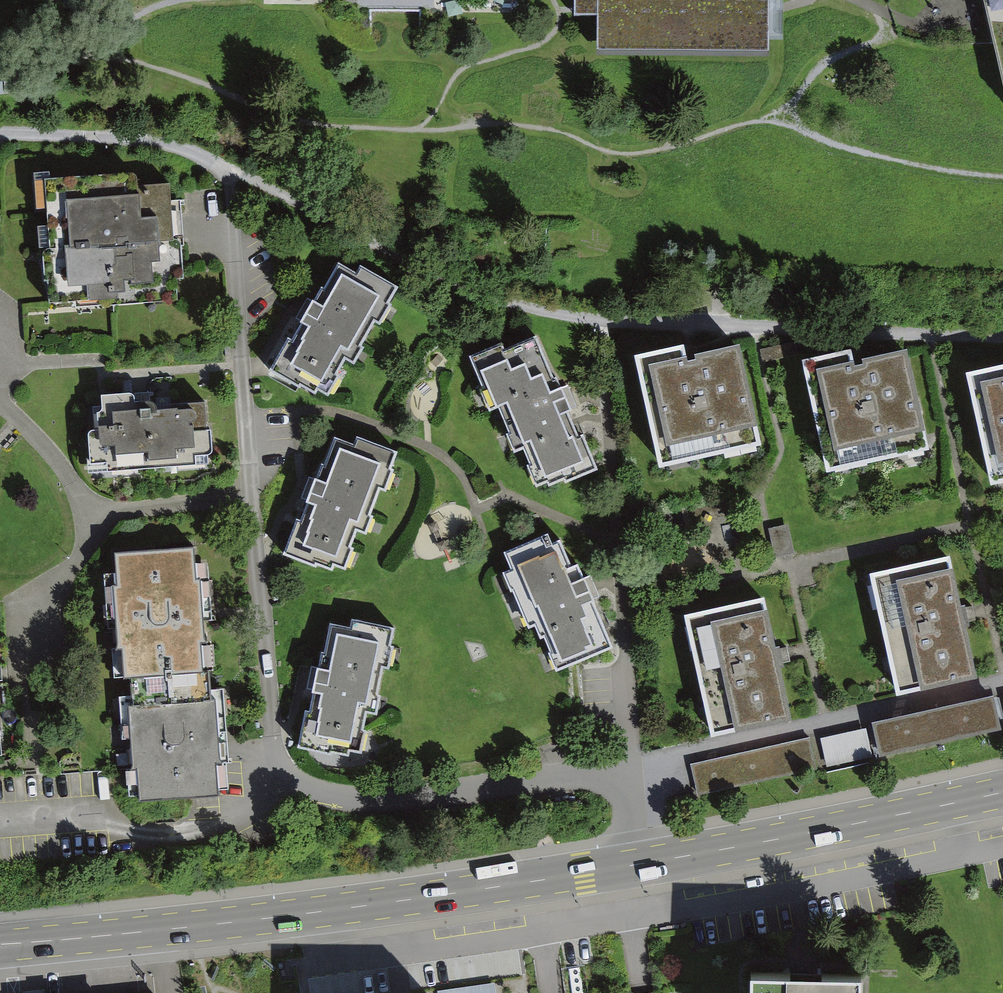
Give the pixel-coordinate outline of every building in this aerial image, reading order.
[(578,16),(593,16),(602,16),(602,52),(774,52),(774,0),(578,0),(578,16)] [(1002,74),(1002,0),(986,0),(1002,74)] [(143,170),(41,177),(49,309),(174,301),(173,286),(190,285),(185,202),(173,203),(171,184),(144,186),(143,170)] [(363,277),(341,265),(296,343),(291,340),(272,373),(312,395),(316,388),(335,399),(347,378),(339,374),(348,359),(359,366),(369,348),(364,345),(377,324),(384,328),(407,289),(368,267),(363,277)] [(599,469),(543,336),(508,351),(505,343),(471,357),(495,413),(504,409),(523,454),(530,451),(546,487),(554,484),(556,487),(599,469)] [(687,342),(637,353),(661,465),(764,442),(741,340),(689,351),(687,342)] [(853,347),(803,358),(828,469),(931,447),(908,344),(855,356),(853,347)] [(967,370),(992,482),(1002,480),(1002,362),(967,370)] [(143,391),(106,394),(108,428),(91,429),(94,477),(217,469),(212,404),(144,408),(143,391)] [(358,446),(336,438),(307,520),(301,518),(289,552),(345,572),(359,531),(371,535),(401,451),(361,437),(358,446)] [(769,526),(775,556),(795,551),(788,522),(769,526)] [(550,536),(505,552),(530,622),(537,620),(556,673),(609,653),(569,542),(553,547),(550,536)] [(193,551),(114,556),(122,682),(130,682),(137,803),(217,799),(209,675),(200,675),(193,551)] [(951,555),(872,571),(898,693),(977,676),(951,555)] [(766,595),(686,612),(712,734),(793,716),(766,595)] [(354,626),(335,623),(320,709),(310,707),(303,748),(360,757),(368,713),(378,715),(386,667),(392,668),(400,624),(355,617),(354,626)] [(993,689),(873,715),(880,750),(1001,723),(993,689)] [(866,725),(820,735),(827,765),(872,754),(866,725)] [(810,734),(691,761),(698,792),(817,765),(810,734)] [(750,976),(750,992),(862,992),(862,978),(750,976)] [(305,980),(283,983),(285,992),(307,992),(305,980)]
